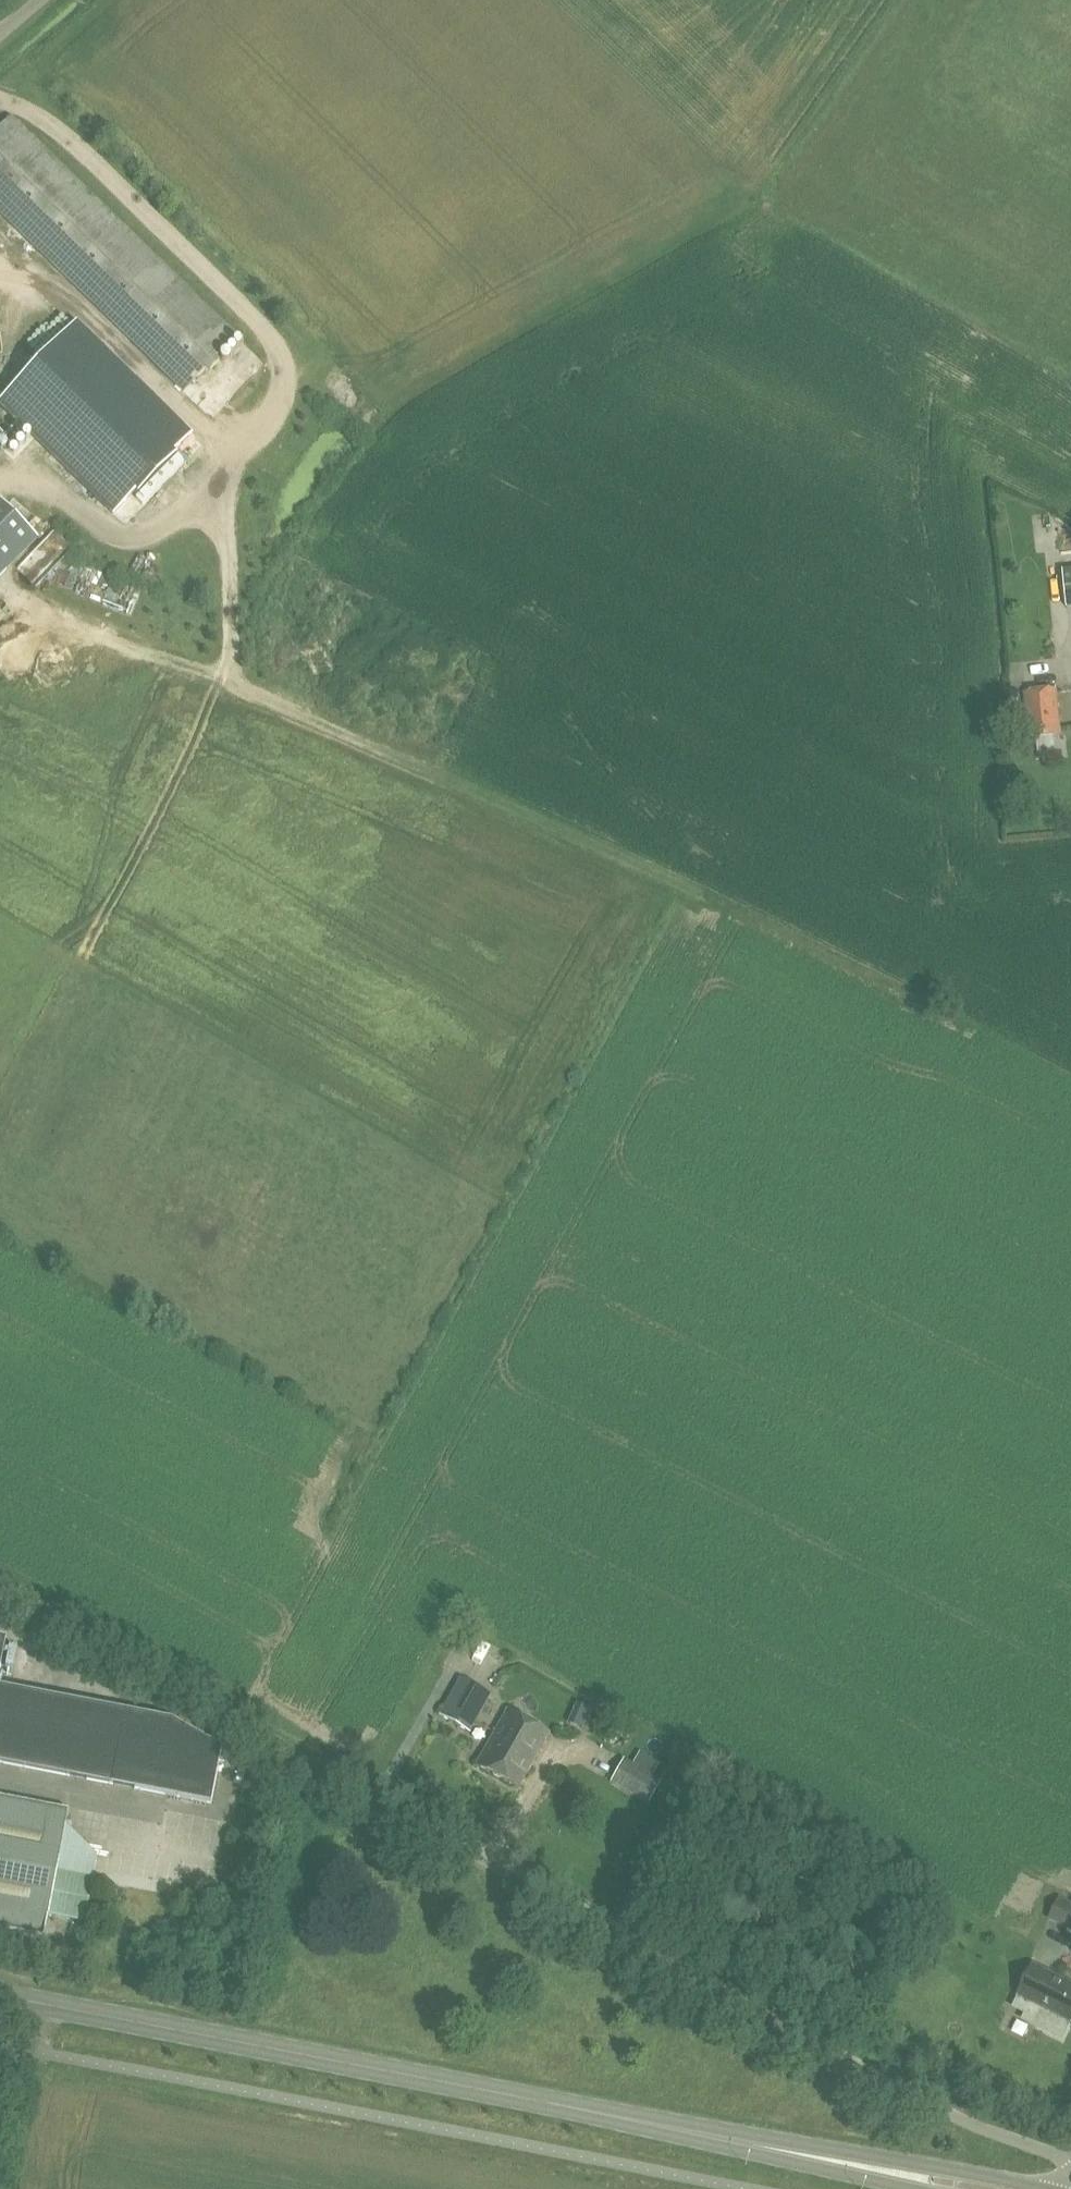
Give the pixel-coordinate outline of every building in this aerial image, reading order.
[(181,391),(234,337),(9,117),(0,127),(0,215),(181,391)] [(6,399),(117,508),(191,431),(79,323),(6,399)] [(8,508),(0,517),(0,575),(37,537),(8,508)] [(18,561),(28,572),(53,551),(63,562),(78,549),(67,535),(65,537),(57,528),(18,561)] [(88,598),(96,588),(84,577),(75,587),(88,598)] [(1025,696),(1029,739),(1063,735),(1059,693),(1025,696)] [(7,1681),(36,1682),(37,1651),(20,1651),(20,1642),(8,1642),(7,1681)] [(440,1714),(470,1731),(490,1694),(461,1677),(440,1714)] [(209,1803),(220,1747),(171,1718),(126,1708),(0,1684),(0,1761),(112,1783),(209,1803)] [(476,1764),(518,1788),(550,1732),(507,1708),(476,1764)] [(611,1779),(651,1801),(663,1779),(623,1757),(611,1779)] [(44,1937),(69,1808),(0,1795),(0,1929),(44,1937)] [(66,1830),(59,1919),(90,1921),(96,1850),(114,1852),(116,1834),(66,1830)] [(134,1832),(130,1847),(149,1851),(153,1836),(134,1832)] [(1070,1930),(1070,1902),(1060,1897),(1049,1919),(1070,1930)] [(1034,1964),(1012,2009),(1025,2015),(1022,2022),(1062,2042),(1070,2026),(1070,1983),(1034,1964)]
